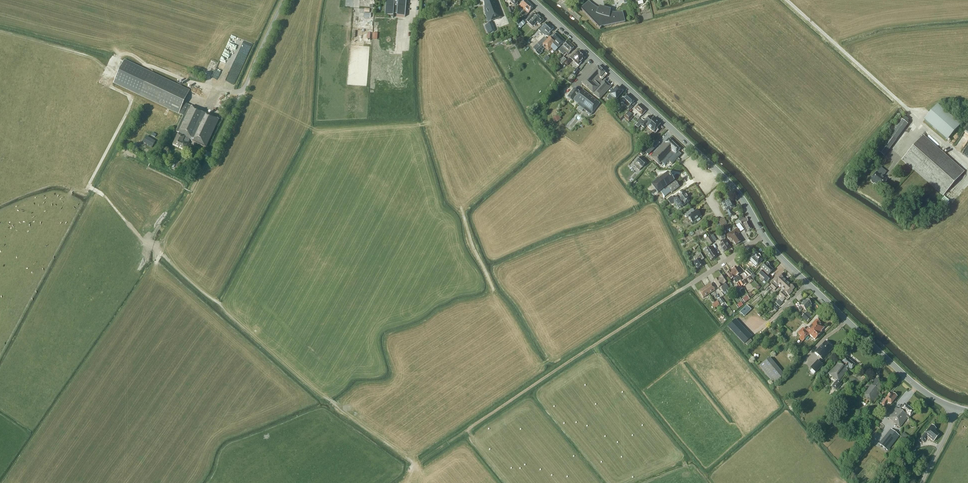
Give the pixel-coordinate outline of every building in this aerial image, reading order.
[(405,17),(407,0),(386,0),(385,15),(391,16),(391,18),(393,18),(393,14),(397,14),(397,16),(405,17)] [(480,2),(484,2),(485,14),(488,23),(489,22),(489,24),(484,25),(488,34),(494,31),(491,23),(490,22),(502,17),(499,9),(498,9),(497,6),(498,5),(496,0),(481,0),(480,2)] [(525,18),(524,18),(533,8),(524,0),(517,8),(522,12),(520,14),(524,17),(521,20),(520,20),(516,24),(517,24),(516,25),(517,26),(525,18)] [(593,6),(588,1),(581,8),(580,8),(596,26),(597,25),(604,27),(625,22),(622,12),(615,13),(609,13),(610,11),(599,7),(598,9),(593,6)] [(364,13),(363,28),(373,28),(374,13),(364,13)] [(535,15),(533,13),(530,16),(529,16),(528,18),(526,21),(533,27),(537,22),(540,25),(544,20),(536,13),(535,15)] [(382,18),(374,18),(373,29),(381,29),(382,18)] [(526,19),(525,18),(517,26),(519,30),(525,24),(523,22),(526,19)] [(545,42),(549,38),(547,37),(548,37),(550,34),(549,33),(553,29),(546,23),(543,26),(538,30),(540,32),(539,34),(541,35),(542,34),(544,36),(545,35),(546,36),(541,42),(543,44),(545,42)] [(555,32),(549,38),(545,42),(543,44),(542,45),(548,52),(553,47),(553,46),(554,46),(557,49),(564,42),(555,32)] [(574,48),(567,42),(562,47),(558,51),(563,55),(565,53),(568,55),(569,54),(574,48)] [(584,58),(577,52),(571,59),(578,66),(579,66),(581,63),(580,63),(584,58)] [(206,148),(219,120),(184,103),(189,92),(124,61),(114,83),(179,114),(179,113),(183,116),(176,131),(179,133),(178,134),(173,145),(185,150),(190,140),(206,148)] [(604,73),(597,67),(581,84),(592,94),(599,99),(611,87),(604,81),(603,83),(601,81),(606,75),(604,74),(604,73)] [(622,92),(617,88),(611,95),(610,94),(607,97),(608,97),(606,99),(611,103),(614,99),(616,100),(622,92)] [(600,103),(582,89),(580,93),(574,89),(567,98),(572,102),(573,100),(578,104),(577,105),(591,115),(600,103)] [(634,101),(627,95),(623,99),(622,98),(620,101),(628,108),(634,101)] [(645,111),(638,105),(633,110),(634,111),(630,115),(628,112),(624,117),(629,121),(634,116),(636,114),(640,117),(645,111)] [(961,125),(938,105),(924,120),(948,140),(961,125)] [(652,119),(649,117),(644,122),(641,119),(635,126),(638,128),(641,125),(644,129),(646,126),(653,133),(655,134),(658,131),(657,129),(660,125),(653,118),(652,119)] [(899,118),(887,134),(875,150),(884,157),(908,124),(899,118)] [(156,141),(147,136),(143,143),(152,148),(156,141)] [(964,172),(923,136),(901,160),(942,196),(964,172)] [(680,150),(668,139),(665,143),(664,142),(650,157),(659,165),(662,163),(665,166),(669,162),(672,165),(676,160),(677,161),(679,160),(677,159),(681,155),(678,152),(680,150)] [(651,146),(649,143),(639,153),(642,155),(651,146)] [(646,163),(640,157),(636,162),(633,165),(639,171),(646,163)] [(886,172),(880,167),(876,173),(876,172),(870,180),(871,181),(871,182),(874,184),(874,183),(881,188),(885,182),(883,181),(885,179),(882,177),(886,172)] [(658,193),(663,189),(666,187),(674,181),(668,172),(651,185),(658,193)] [(667,188),(666,187),(663,189),(667,194),(671,192),(671,193),(679,187),(675,182),(667,188)] [(689,201),(682,192),(673,198),(671,196),(667,200),(670,203),(673,201),(679,209),(680,208),(689,201)] [(730,218),(734,216),(735,215),(734,213),(732,214),(730,210),(734,207),(730,198),(722,203),(730,218)] [(691,210),(685,215),(687,218),(688,217),(693,223),(701,217),(696,210),(693,212),(691,210)] [(744,219),(743,217),(738,219),(741,225),(745,233),(747,232),(752,229),(748,222),(746,218),(744,219)] [(739,232),(737,229),(729,234),(726,235),(729,239),(730,238),(732,241),(732,240),(736,245),(741,242),(738,237),(738,236),(737,234),(739,232)] [(725,241),(724,239),(720,242),(721,244),(719,245),(723,252),(730,248),(726,241),(725,241)] [(716,254),(711,247),(707,249),(706,247),(705,247),(703,248),(703,249),(704,251),(706,255),(707,254),(711,261),(717,257),(715,254),(716,254)] [(704,259),(700,253),(693,258),(696,261),(693,263),(697,269),(703,266),(700,261),(704,259)] [(763,260),(755,253),(748,261),(756,268),(763,260)] [(769,266),(766,263),(766,264),(765,263),(760,268),(762,270),(758,274),(764,279),(763,280),(766,283),(771,278),(768,276),(773,270),(768,266),(769,266)] [(731,271),(741,286),(744,285),(747,284),(744,279),(742,281),(741,280),(739,276),(738,277),(737,275),(740,274),(736,267),(731,271)] [(741,286),(731,271),(726,273),(731,280),(733,278),(734,280),(733,280),(738,288),(741,286)] [(772,289),(782,278),(779,275),(773,281),(774,283),(773,284),(773,283),(769,287),(770,287),(769,288),(768,288),(766,290),(768,292),(770,290),(772,289)] [(718,279),(726,290),(728,293),(730,292),(728,289),(729,289),(726,285),(725,284),(727,282),(723,276),(718,279)] [(786,282),(782,278),(772,289),(774,291),(778,286),(781,288),(786,282)] [(723,292),(726,290),(718,279),(714,282),(718,288),(721,286),(721,288),(723,292)] [(781,297),(790,286),(786,282),(781,288),(783,290),(779,295),(781,297)] [(705,288),(709,294),(715,290),(710,284),(705,288)] [(790,286),(781,297),(775,303),(779,307),(783,303),(782,302),(784,300),(783,299),(786,296),(785,295),(787,294),(788,296),(792,292),(792,291),(794,289),(790,286)] [(703,298),(709,294),(705,288),(699,292),(703,298)] [(811,305),(806,300),(804,302),(804,301),(801,303),(802,304),(800,306),(798,309),(800,311),(803,308),(806,311),(811,305)] [(748,305),(740,311),(744,317),(752,310),(748,305)] [(807,311),(802,317),(807,322),(810,318),(812,316),(807,311)] [(736,335),(743,328),(735,319),(727,327),(736,335)] [(820,323),(816,320),(806,331),(803,328),(797,334),(800,337),(799,338),(802,342),(809,335),(814,340),(820,334),(820,333),(824,328),(819,324),(820,323)] [(752,337),(743,328),(736,335),(744,344),(745,343),(747,346),(752,341),(750,339),(752,337)] [(827,343),(825,341),(821,346),(822,346),(819,349),(819,348),(815,352),(823,360),(829,354),(828,353),(832,348),(829,345),(830,345),(827,342),(827,343)] [(784,375),(769,358),(759,366),(774,384),(784,375)] [(855,365),(846,358),(841,364),(837,361),(828,373),(836,380),(831,387),(836,390),(841,384),(839,383),(846,374),(845,374),(849,369),(851,370),(855,365)] [(823,365),(817,360),(810,368),(815,373),(823,365)] [(884,385),(876,378),(871,385),(869,384),(861,394),(865,398),(863,400),(866,403),(868,401),(872,404),(880,394),(879,393),(884,385)] [(892,395),(890,393),(887,396),(888,396),(885,400),(883,399),(881,401),(883,403),(881,405),(885,407),(886,405),(888,403),(890,405),(897,397),(893,394),(892,395)] [(914,412),(904,404),(899,411),(895,408),(887,418),(900,427),(907,418),(908,419),(910,417),(914,412)] [(864,415),(866,416),(870,420),(876,413),(870,408),(864,415)] [(872,431),(878,424),(873,419),(866,426),(872,431)] [(935,429),(931,426),(925,434),(920,440),(923,442),(925,440),(924,439),(926,436),(931,440),(933,442),(938,435),(934,431),(935,429)] [(890,429),(879,444),(888,451),(899,436),(890,429)] [(903,450),(898,446),(894,452),(898,455),(903,450)]
